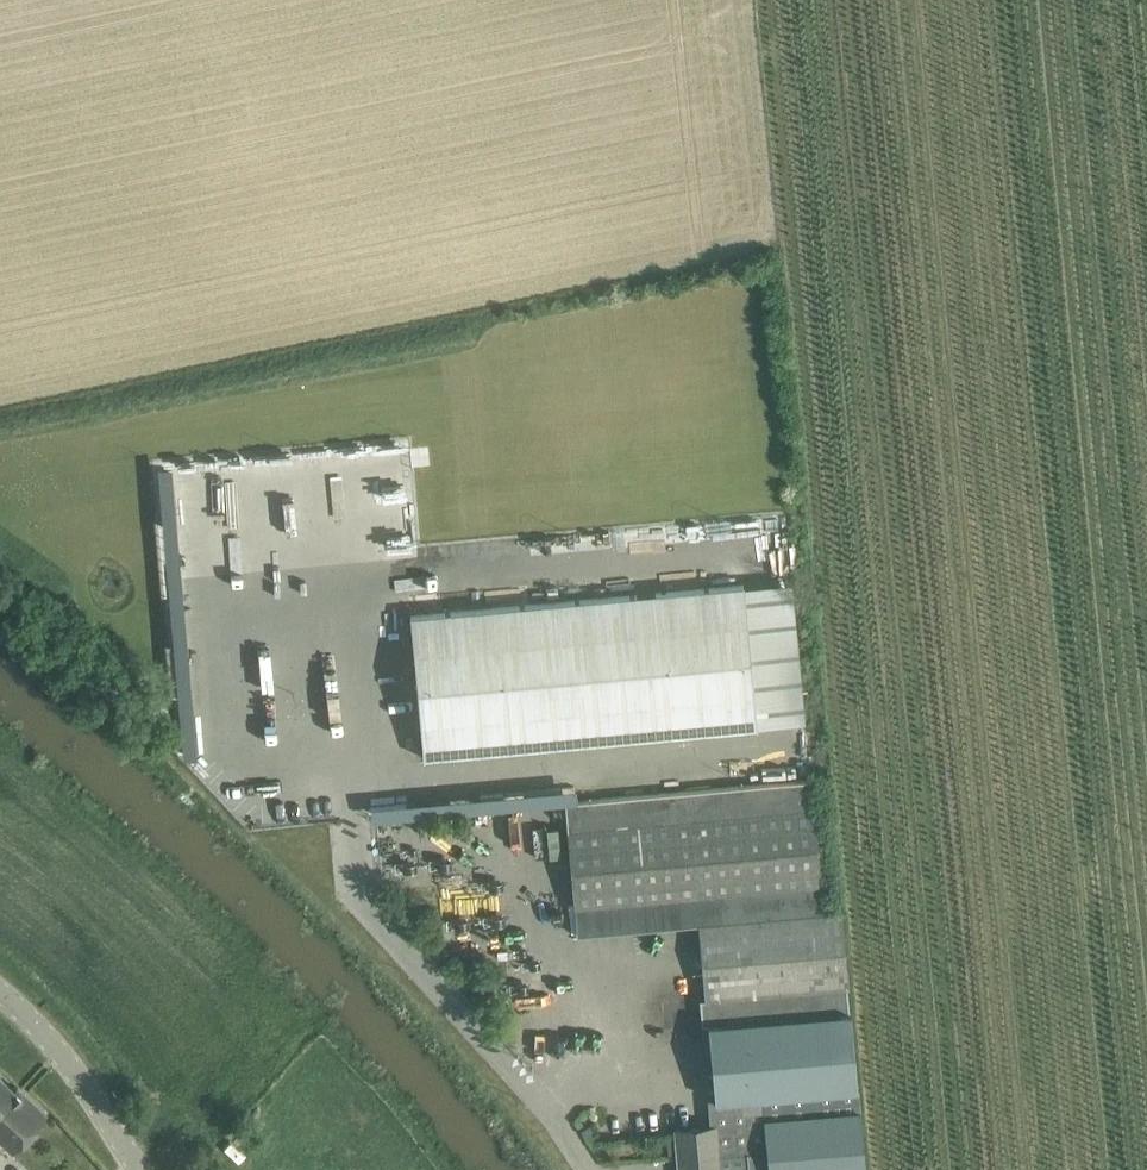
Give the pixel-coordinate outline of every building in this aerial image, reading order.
[(226,580),(175,582),(179,661),(229,659),(226,580)] [(744,585),(411,615),(423,757),(757,727),(744,585)] [(767,1169),(865,1169),(859,1108),(858,1108),(856,1087),(857,1087),(850,1010),(849,1010),(847,986),(848,986),(841,910),(823,911),(811,778),(564,801),(577,934),(698,923),(705,998),(699,998),(702,1024),(708,1024),(715,1098),(709,1099),(713,1124),(716,1153),(746,1150),(765,1149),(767,1169)] [(370,800),(371,816),(420,811),(418,794),(370,800)] [(13,1150),(47,1114),(25,1093),(21,1096),(0,1076),(0,1138),(13,1150)] [(716,1153),(713,1124),(676,1128),(680,1169),(718,1169),(716,1153)] [(765,1149),(746,1150),(748,1169),(767,1169),(765,1149)]
